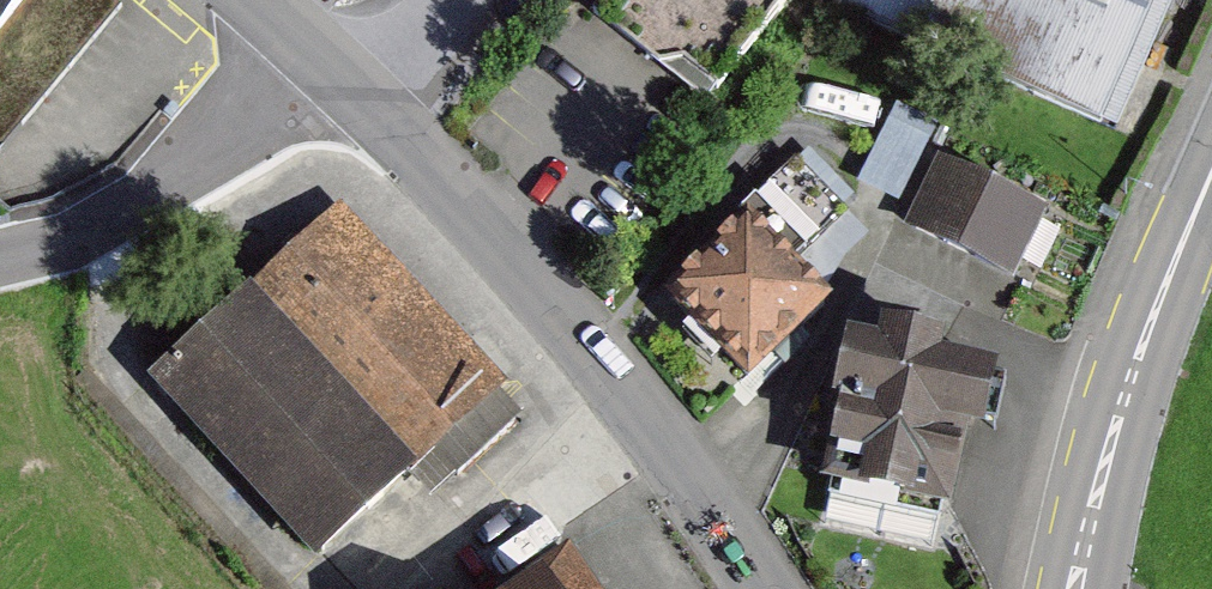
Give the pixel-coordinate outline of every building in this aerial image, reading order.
[(55,0),(0,0),(0,166),(106,43),(55,0)] [(602,0),(715,89),(787,0),(602,0)] [(1113,130),(1147,68),(1179,0),(817,0),(1113,130)] [(902,103),(869,178),(909,195),(942,121),(902,103)] [(1013,270),(1042,206),(935,157),(906,221),(1013,270)] [(748,365),(827,287),(749,209),(670,287),(748,365)] [(496,415),(328,233),(135,410),(301,588),(306,588),(496,415)] [(979,418),(991,358),(935,347),(939,326),(887,315),(884,330),(850,323),(836,392),(846,394),(821,516),(937,540),(963,415),(979,418)] [(555,578),(538,588),(562,588),(555,578)]
